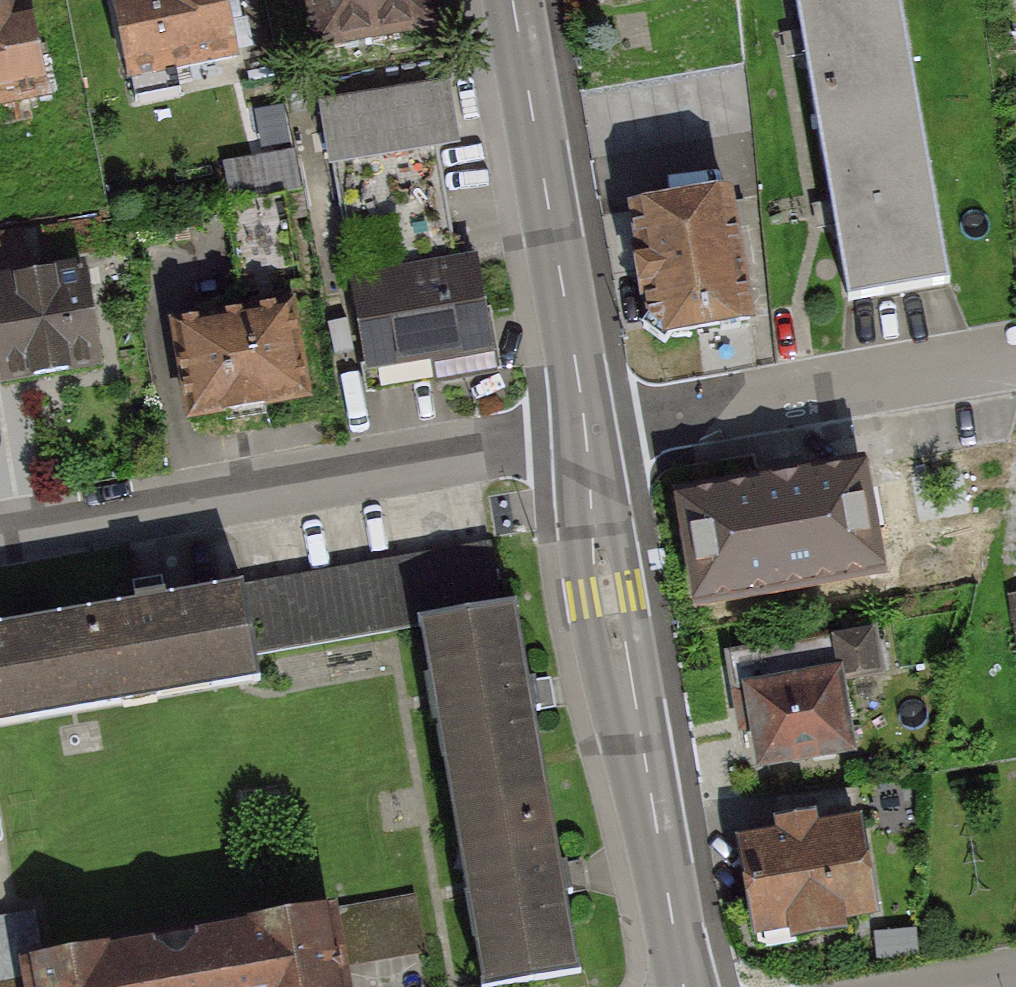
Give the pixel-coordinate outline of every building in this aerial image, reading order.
[(119,87),(229,67),(216,0),(102,0),(119,87)] [(307,61),(435,40),(428,0),(297,0),(307,61)] [(834,297),(947,280),(904,0),(788,0),(834,297)] [(0,10),(0,106),(40,99),(24,6),(0,10)] [(441,90),(324,113),(380,396),(497,373),(441,90)] [(304,153),(234,156),(235,186),(306,183),(304,153)] [(280,196),(229,204),(244,293),(295,284),(280,196)] [(723,207),(630,224),(650,336),(743,319),(723,207)] [(0,268),(0,389),(104,367),(79,251),(0,268)] [(277,302),(167,324),(187,427),(297,405),(277,302)] [(862,471),(675,504),(694,616),(882,583),(862,471)] [(208,578),(40,609),(58,710),(226,679),(208,578)] [(0,616),(0,721),(58,710),(40,609),(0,616)] [(509,611),(417,625),(446,810),(538,795),(509,611)] [(842,644),(732,663),(750,771),(861,752),(842,644)] [(538,795),(446,810),(475,986),(518,986),(568,979),(538,795)] [(863,823),(744,844),(762,944),(881,922),(863,823)] [(13,961),(18,986),(323,986),(312,914),(13,961)]
